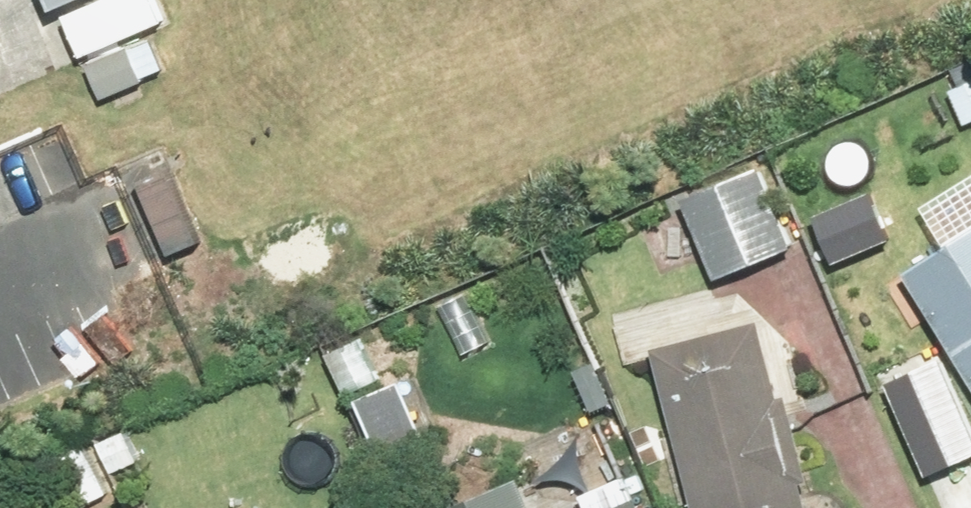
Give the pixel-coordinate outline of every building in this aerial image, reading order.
[(46,12),(75,0),(41,0),(46,12)] [(60,17),(78,59),(88,55),(166,22),(156,0),(100,0),(60,17)] [(91,65),(85,67),(99,103),(142,86),(128,50),(91,65)] [(756,168),(677,201),(712,282),(790,249),(756,168)] [(899,276),(970,389),(970,230),(899,276)] [(646,351),(688,507),(803,507),(755,323),(646,351)] [(970,459),(970,430),(949,375),(892,398),(925,478),(970,459)] [(446,507),(526,507),(513,479),(446,507)]
